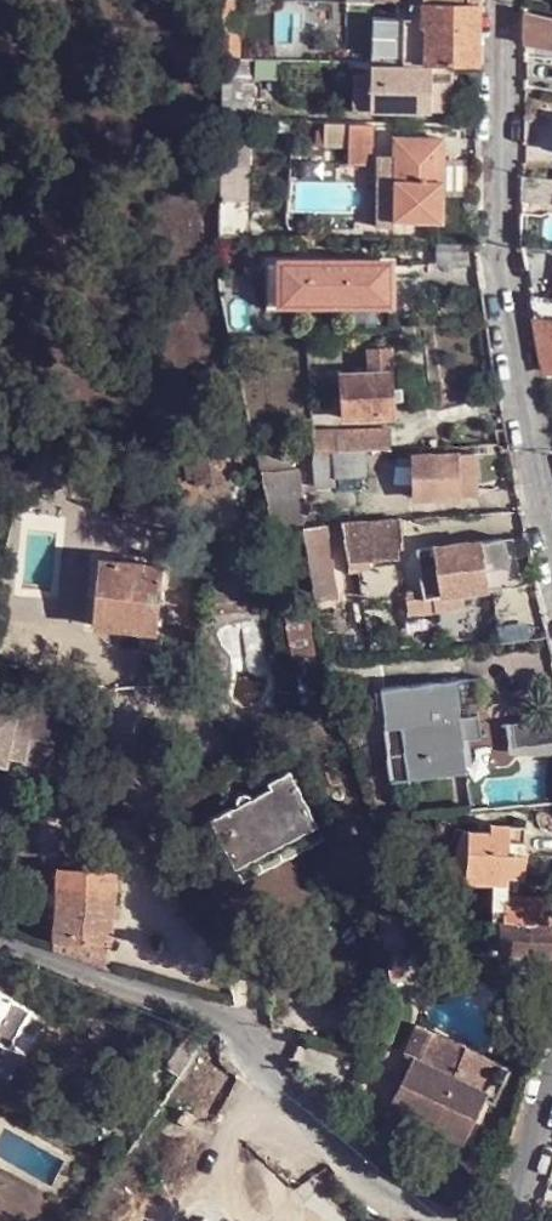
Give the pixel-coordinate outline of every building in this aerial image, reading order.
[(241,58),(240,0),(223,0),(223,57),(241,58)] [(479,65),(479,4),(425,3),(410,2),(409,17),(374,17),(372,58),(412,59),(413,63),(479,65)] [(551,48),(551,15),(527,10),(527,45),(551,48)] [(372,58),(374,17),(347,15),(345,61),(372,62),(372,58)] [(222,119),(255,120),(255,58),(241,58),(223,57),(222,119)] [(384,106),(384,67),(368,66),(368,106),(384,106)] [(384,109),(436,111),(437,68),(384,67),(384,106),(384,109)] [(436,111),(449,111),(450,69),(437,68),(436,111)] [(222,119),(221,209),(254,209),(255,120),(222,119)] [(294,120),(276,121),(275,128),(294,128),(294,120)] [(375,124),(327,122),(325,144),(342,144),(351,145),(350,159),(351,162),(374,163),(375,124)] [(396,139),(396,155),(395,198),(395,222),(443,221),(445,139),(396,139)] [(351,145),(342,144),(342,160),(350,159),(351,145)] [(379,198),(395,198),(396,155),(380,154),(379,198)] [(525,177),(524,202),(551,206),(551,180),(525,177)] [(282,301),(389,303),(389,264),(282,263),(282,301)] [(231,335),(285,332),(283,309),(226,312),(231,335)] [(551,371),(551,320),(536,318),(547,371),(551,371)] [(343,417),(393,415),(392,373),(342,374),(343,417)] [(312,431),(313,450),(364,450),(392,449),(391,428),(312,431)] [(184,451),(186,476),(196,475),(196,479),(225,476),(222,449),(184,451)] [(416,497),(457,496),(458,454),(415,456),(416,497)] [(458,454),(457,496),(479,494),(479,454),(458,454)] [(365,476),(364,455),(313,457),(314,486),(335,485),(335,477),(365,476)] [(270,526),(305,523),(300,467),(260,470),(270,526)] [(348,560),(398,556),(395,518),(345,519),(348,560)] [(315,597),(335,593),(323,521),(305,523),(315,597)] [(484,540),(487,568),(512,566),(508,537),(484,540)] [(466,592),(489,589),(487,568),(484,540),(421,547),(423,568),(438,566),(444,612),(444,613),(468,610),(466,592)] [(92,623),(157,631),(164,566),(99,558),(92,623)] [(438,566),(423,568),(426,588),(402,591),(404,608),(411,607),(412,610),(437,607),(438,613),(444,612),(438,566)] [(292,612),(298,653),(314,651),(308,610),(292,612)] [(465,713),(461,677),(386,686),(391,725),(407,723),(412,775),(472,769),(468,736),(465,713)] [(10,764),(13,756),(28,759),(28,764),(52,769),(62,716),(38,712),(37,720),(20,717),(21,712),(0,708),(0,762),(10,764)] [(483,710),(465,713),(468,736),(486,734),(483,710)] [(518,719),(520,731),(521,743),(551,741),(551,715),(518,719)] [(551,753),(551,741),(521,743),(520,731),(518,719),(513,719),(515,743),(516,750),(551,753)] [(407,723),(391,725),(397,777),(412,775),(407,723)] [(243,806),(213,820),(238,869),(318,828),(290,773),(271,782),(275,789),(257,798),(256,796),(254,795),(252,795),(251,794),(248,794),(246,795),(244,796),(243,799),(242,801),(242,803),(243,806)] [(505,920),(538,922),(551,922),(551,897),(509,896),(510,875),(528,876),(529,851),(526,851),(527,826),(489,825),(489,832),(468,831),(467,881),(494,882),(492,920),(505,920)] [(463,881),(467,881),(468,831),(464,832),(459,847),(458,864),(463,881)] [(55,917),(52,945),(107,967),(110,942),(112,942),(118,876),(58,868),(57,891),(41,890),(40,916),(55,917)] [(375,916),(381,945),(405,941),(399,917),(375,916)] [(538,925),(538,922),(505,920),(504,952),(517,952),(551,953),(551,926),(538,925)] [(390,983),(406,980),(399,954),(385,958),(390,983)] [(28,1004),(0,987),(0,1036),(7,1040),(28,1004)] [(43,1012),(28,1004),(7,1040),(23,1048),(43,1012)] [(178,1052),(191,1063),(217,1026),(210,1022),(201,1019),(178,1052)] [(394,1108),(465,1141),(488,1094),(466,1084),(478,1059),(434,1040),(423,1064),(416,1061),(394,1108)] [(183,1072),(186,1068),(168,1056),(165,1060),(183,1072)] [(118,1142),(128,1147),(139,1132),(129,1127),(118,1142)]
